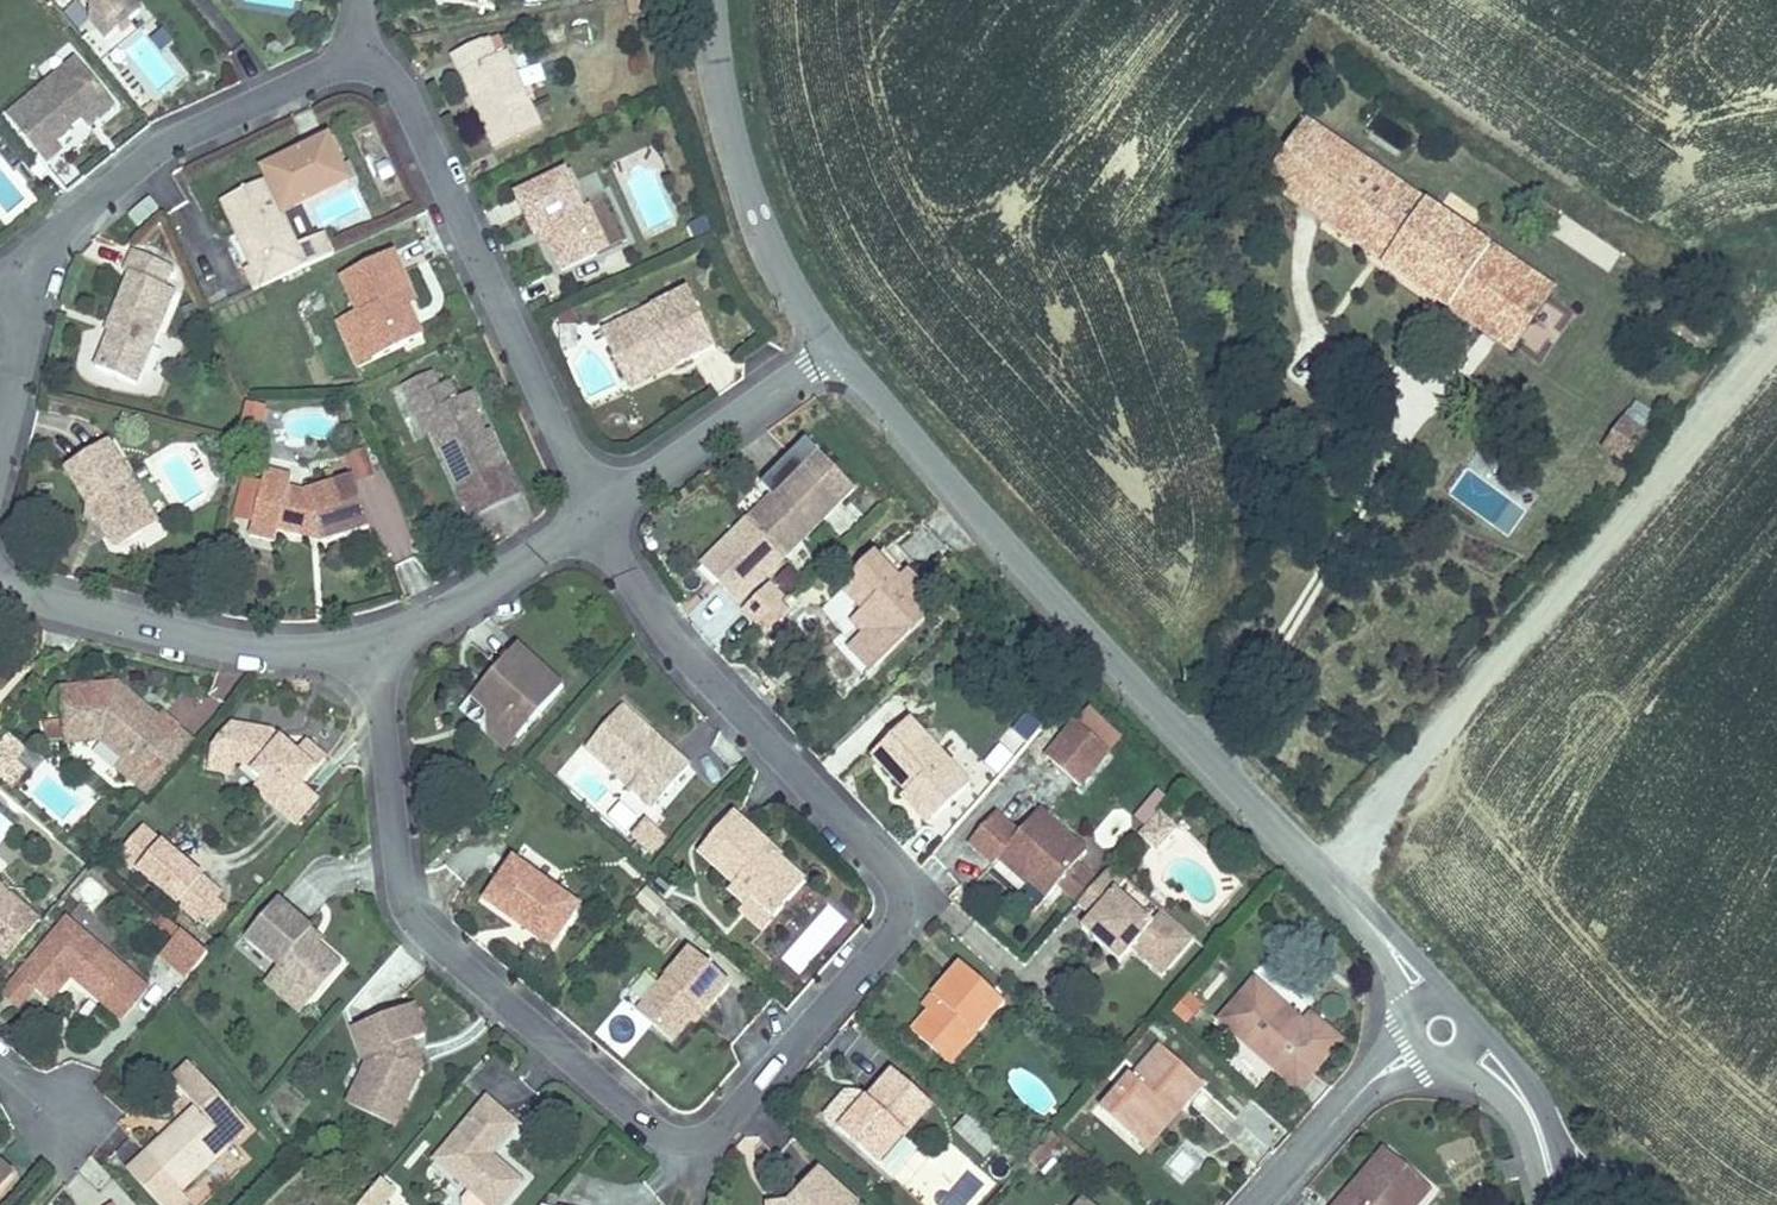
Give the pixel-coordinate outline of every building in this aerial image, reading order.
[(93,9),(93,23),(108,41),(143,12),(133,0),(86,0),(93,9)] [(436,1),(478,7),(495,9),(497,0),(436,0),(436,1)] [(486,41),(454,55),(497,149),(542,129),(508,54),(498,58),(490,40),(487,42),(486,41)] [(79,59),(10,116),(47,162),(63,148),(58,142),(72,129),(70,127),(82,118),(90,128),(116,106),(79,59)] [(142,110),(150,119),(160,111),(153,102),(142,110)] [(1265,182),(1323,222),(1363,164),(1305,124),(1265,182)] [(2,212),(29,192),(0,154),(0,209),(2,212)] [(1451,309),(1491,250),(1363,164),(1323,222),(1322,223),(1367,253),(1373,246),(1389,257),(1384,264),(1451,309)] [(544,229),(551,244),(563,270),(599,253),(624,241),(607,206),(593,213),(589,206),(584,209),(571,182),(566,171),(518,194),(536,233),(540,231),(544,229)] [(577,179),(571,182),(584,209),(589,206),(577,179)] [(308,266),(299,246),(269,181),(223,202),(252,267),(246,270),(255,290),(308,266)] [(131,216),(139,226),(160,209),(152,198),(131,216)] [(547,246),(551,244),(544,229),(540,231),(547,246)] [(310,241),(319,261),(335,254),(326,233),(310,241)] [(310,241),(299,246),(308,266),(319,261),(310,241)] [(1367,253),(1384,264),(1389,257),(1373,246),(1367,253)] [(1552,291),(1491,250),(1451,309),(1512,351),(1552,291)] [(174,267),(135,251),(126,271),(132,273),(111,322),(115,324),(97,365),(137,382),(176,291),(166,287),(174,267)] [(404,294),(412,291),(395,252),(343,277),(359,312),(353,315),(374,360),(424,336),(410,307),(404,294)] [(418,303),(412,291),(404,294),(410,307),(418,303)] [(677,357),(681,365),(717,347),(690,291),(636,316),(642,329),(610,345),(626,380),(677,357)] [(359,367),(374,360),(353,315),(338,322),(359,367)] [(604,331),(610,345),(642,329),(636,316),(604,331)] [(630,388),(681,365),(677,357),(626,380),(630,388)] [(413,400),(421,397),(440,388),(433,373),(406,386),(413,400)] [(440,388),(421,397),(429,414),(426,415),(433,432),(470,511),(518,489),(495,440),(488,443),(485,435),(476,415),(482,412),(474,394),(458,401),(450,383),(440,388)] [(421,397),(413,400),(429,434),(433,432),(426,415),(429,414),(421,397)] [(244,422),(263,427),(267,409),(249,404),(244,422)] [(1646,436),(1623,420),(1604,448),(1627,464),(1646,436)] [(491,432),(485,435),(488,443),(495,440),(491,432)] [(100,512),(98,521),(112,545),(120,547),(158,524),(147,506),(142,508),(137,500),(139,493),(109,442),(66,468),(89,505),(93,502),(100,512)] [(780,502),(754,527),(783,558),(842,502),(805,465),(773,496),(780,502)] [(267,468),(263,481),(290,487),(293,475),(267,468)] [(263,483),(253,521),(253,524),(279,530),(299,535),(318,529),(321,541),(322,543),(371,528),(356,477),(307,492),(290,487),(263,481),(263,483)] [(235,516),(253,521),(263,483),(245,478),(235,516)] [(521,497),(518,489),(470,511),(473,519),(521,497)] [(147,506),(139,493),(137,500),(142,508),(147,506)] [(773,496),(748,521),(754,527),(780,502),(773,496)] [(86,518),(98,521),(100,512),(93,502),(89,505),(86,518)] [(783,558),(754,527),(748,521),(709,558),(726,576),(719,582),(738,602),(783,558)] [(275,541),(279,530),(253,524),(250,535),(275,541)] [(299,535),(321,541),(318,529),(299,535)] [(869,631),(868,632),(854,645),(854,653),(871,672),(926,620),(914,608),(929,593),(915,579),(923,570),(895,540),(844,588),(866,611),(862,615),(869,631)] [(702,565),(719,582),(726,576),(709,558),(702,565)] [(761,621),(782,601),(784,599),(769,584),(744,608),(759,623),(761,621)] [(789,609),(782,601),(761,621),(768,628),(789,609)] [(856,620),(868,632),(869,631),(862,615),(856,620)] [(488,713),(519,739),(564,688),(517,647),(472,698),(488,713)] [(133,703),(135,700),(118,686),(62,690),(66,743),(101,740),(125,760),(119,768),(134,781),(178,729),(163,716),(159,720),(143,707),(140,709),(133,703)] [(143,707),(135,700),(133,703),(140,709),(143,707)] [(643,735),(648,729),(623,708),(587,749),(654,808),(691,767),(671,750),(667,755),(643,735)] [(507,753),(519,739),(488,713),(489,737),(507,753)] [(907,791),(933,820),(970,785),(909,721),(873,756),(907,791)] [(266,738),(271,733),(233,725),(213,748),(212,759),(234,762),(244,765),(262,780),(288,802),(301,786),(325,759),(307,744),(297,755),(284,744),(279,749),(266,738)] [(1081,787),(1110,753),(1077,725),(1048,758),(1081,787)] [(194,743),(178,729),(134,781),(150,795),(194,743)] [(671,750),(648,729),(643,735),(667,755),(671,750)] [(284,744),(271,733),(266,738),(279,749),(284,744)] [(232,774),(234,762),(212,759),(210,770),(232,774)] [(317,800),(301,786),(288,802),(262,780),(254,789),(296,825),(317,800)] [(928,824),(933,820),(907,791),(902,796),(928,824)] [(1058,886),(1077,864),(1088,852),(1040,810),(1019,835),(996,814),(970,843),(994,864),(1003,855),(1049,897),(1058,886)] [(1111,847),(1134,823),(1120,810),(1098,834),(1111,847)] [(1153,846),(1173,824),(1161,813),(1141,836),(1153,846)] [(753,898),(775,918),(806,883),(780,860),(776,865),(764,855),(771,848),(734,816),(700,855),(735,887),(730,892),(746,906),(753,898)] [(652,854),(666,837),(643,818),(629,835),(652,854)] [(1178,830),(1173,824),(1153,846),(1158,851),(1178,830)] [(227,906),(218,899),(222,894),(144,829),(121,856),(198,922),(202,917),(211,925),(227,906)] [(782,858),(771,848),(764,855),(776,865),(780,860),(782,858)] [(552,947),(581,906),(514,859),(485,900),(552,947)] [(1094,879),(1077,864),(1058,886),(1075,900),(1094,879)] [(1109,938),(1127,954),(1132,948),(1152,965),(1183,930),(1162,911),(1152,922),(1117,891),(1127,880),(1111,867),(1078,904),(1093,917),(1083,928),(1103,945),(1109,938)] [(23,906),(0,886),(0,933),(23,906)] [(652,886),(636,895),(648,919),(665,910),(652,886)] [(763,931),(775,918),(753,898),(746,906),(741,911),(763,931)] [(308,936),(313,930),(278,901),(246,938),(279,966),(277,968),(313,999),(342,966),(319,945),(308,936)] [(828,903),(782,958),(801,974),(847,919),(828,903)] [(103,1005),(130,974),(66,920),(19,976),(35,991),(50,1004),(72,978),(103,1005)] [(177,942),(184,933),(172,923),(164,932),(177,942)] [(324,939),(313,930),(308,936),(319,945),(324,939)] [(1194,939),(1183,930),(1152,965),(1163,975),(1194,939)] [(184,933),(177,942),(163,958),(168,962),(189,937),(184,933)] [(189,937),(168,962),(188,979),(209,954),(189,937)] [(1121,961),(1127,954),(1109,938),(1103,945),(1121,961)] [(700,1009),(705,1014),(731,985),(692,951),(638,1013),(672,1043),(691,1021),(700,1009)] [(939,1002),(931,1012),(913,1031),(951,1065),(1006,1003),(962,964),(933,997),(939,1002)] [(302,1013),(313,999),(277,968),(265,982),(302,1013)] [(148,990),(130,974),(103,1005),(122,1021),(148,990)] [(20,1009),(35,991),(19,976),(3,995),(20,1009)] [(1313,1019),(1304,1027),(1256,984),(1223,1021),(1244,1040),(1278,1071),(1298,1089),(1340,1043),(1313,1019)] [(924,1007),(931,1012),(939,1002),(933,997),(924,1007)] [(407,1051),(417,1048),(414,1041),(426,1037),(415,1006),(354,1029),(368,1065),(357,1087),(404,1109),(424,1068),(410,1061),(407,1051)] [(695,1025),(705,1014),(700,1009),(691,1021),(695,1025)] [(1166,1110),(1173,1117),(1203,1084),(1162,1047),(1135,1078),(1132,1076),(1102,1110),(1137,1142),(1166,1110)] [(424,1068),(417,1048),(407,1051),(410,1061),(424,1068)] [(229,1108),(188,1064),(171,1080),(196,1107),(145,1153),(147,1156),(129,1172),(160,1204),(182,1204),(187,1200),(179,1191),(231,1145),(212,1124),(229,1108)] [(894,1072),(841,1133),(879,1166),(933,1105),(894,1072)] [(397,1125),(404,1109),(357,1087),(350,1103),(397,1125)] [(490,1204),(504,1204),(524,1181),(493,1155),(519,1125),(489,1099),(437,1160),(472,1190),(490,1204)] [(248,1128),(229,1108),(212,1124),(231,1145),(248,1128)] [(1145,1148),(1173,1117),(1166,1110),(1137,1142),(1145,1148)] [(966,1138),(977,1124),(968,1116),(957,1129),(966,1138)] [(999,1143),(977,1124),(966,1138),(987,1157),(999,1143)] [(1037,1167),(1061,1140),(1052,1133),(1028,1159),(1037,1167)] [(1386,1150),(1353,1188),(1360,1195),(1394,1156),(1386,1150)] [(1432,1190),(1394,1156),(1360,1195),(1353,1188),(1338,1204),(1419,1204),(1432,1190)] [(1515,1161),(1502,1164),(1507,1181),(1520,1178),(1515,1161)] [(14,1179),(0,1168),(0,1196),(14,1179)] [(820,1172),(796,1200),(799,1202),(797,1204),(858,1204),(820,1172)] [(396,1191),(383,1179),(361,1204),(384,1204),(396,1191)] [(472,1190),(464,1199),(464,1204),(490,1204),(472,1190)]
